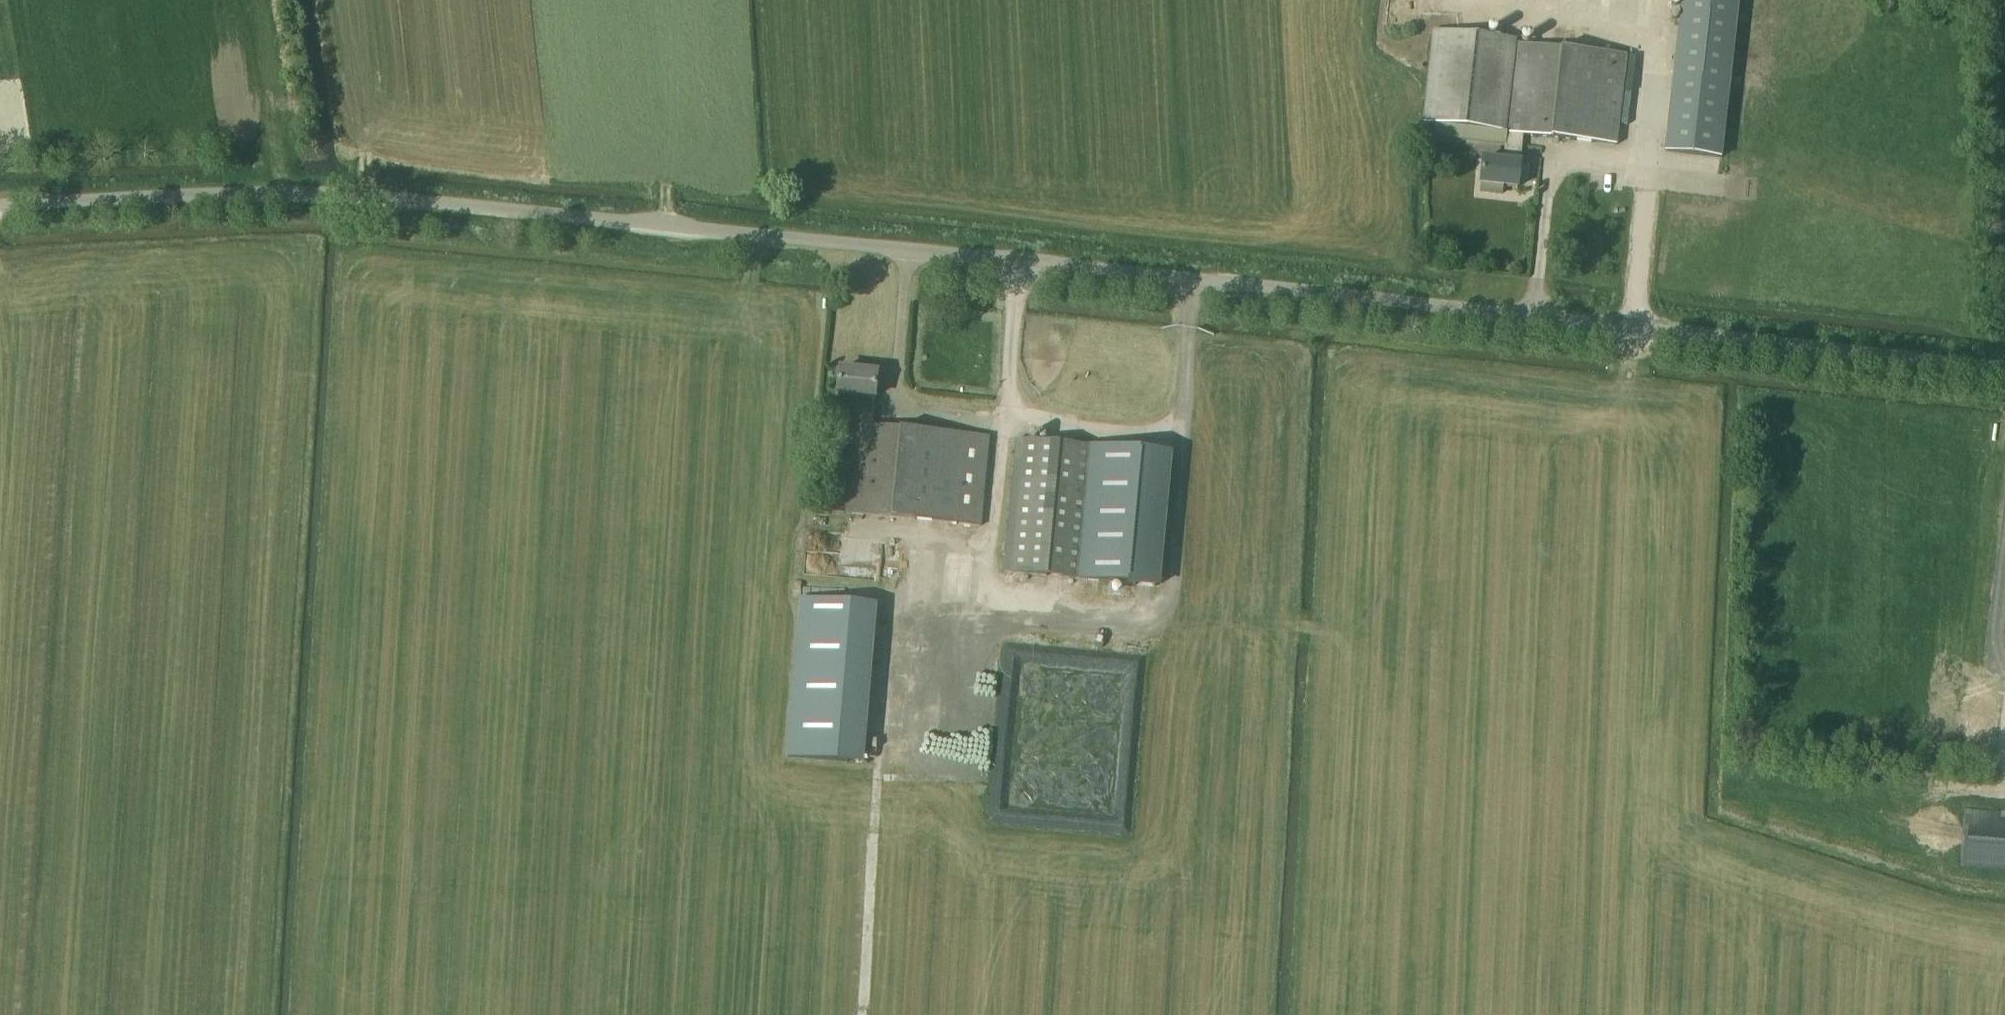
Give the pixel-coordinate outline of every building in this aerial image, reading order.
[(1666,152),(1722,159),(1739,0),(1683,0),(1666,152)] [(1502,195),(1503,187),(1518,188),(1521,164),(1524,135),(1552,139),(1552,140),(1617,146),(1627,56),(1563,49),(1517,44),(1517,40),(1432,31),(1422,123),(1435,125),(1434,138),(1505,146),(1504,162),(1484,160),(1481,184),(1482,184),(1481,192),(1502,195)] [(991,437),(873,425),(875,398),(876,398),(878,374),(840,370),(838,395),(858,396),(855,423),(845,514),(981,528),(991,437)] [(1017,440),(1005,573),(1156,587),(1168,454),(1017,440)] [(785,762),(860,768),(874,607),(799,600),(785,762)] [(1965,810),(1961,866),(2004,870),(2004,812),(1965,810)]
